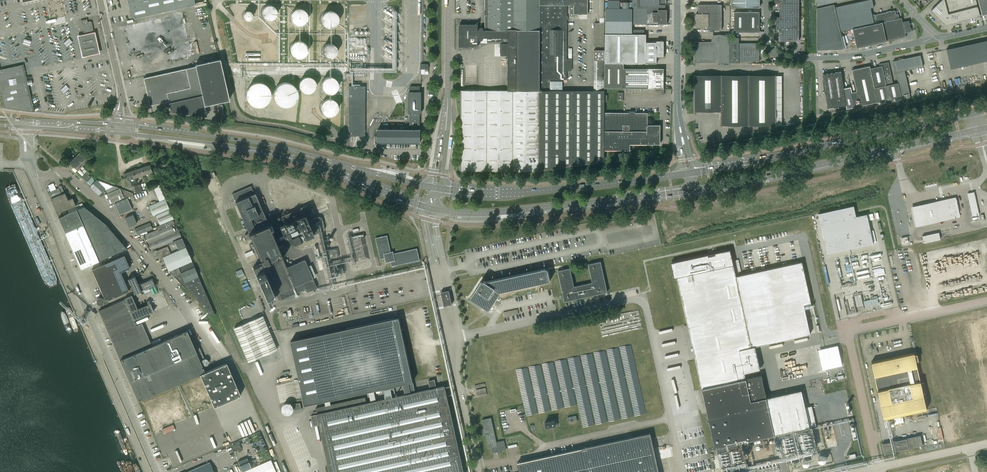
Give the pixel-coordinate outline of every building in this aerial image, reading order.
[(134,18),(165,11),(195,5),(194,0),(130,0),(134,18)] [(459,47),(461,47),(478,47),(478,38),(479,38),(479,39),(479,40),(480,40),(481,40),(482,40),(483,40),(483,39),(484,39),(484,38),(487,38),(487,42),(508,42),(508,44),(501,44),(501,56),(508,56),(508,90),(461,90),(461,140),(461,170),(473,170),(476,171),(487,171),(513,171),(539,171),(552,169),(571,166),(580,165),(602,162),(604,161),(604,127),(604,102),(604,95),(604,91),(594,91),(572,91),(551,91),(551,80),(557,80),(557,83),(562,83),(562,80),(566,80),(566,70),(568,70),(568,64),(566,64),(566,5),(574,5),(574,6),(570,6),(570,16),(576,16),(576,14),(588,14),(588,0),(485,0),(485,22),(485,30),(484,30),(484,29),(483,29),(483,28),(483,27),(482,27),(481,27),(480,27),(480,28),(479,28),(479,29),(479,30),(478,30),(478,22),(477,22),(477,24),(477,23),(474,24),(459,24),(459,47)] [(637,8),(665,8),(665,5),(666,5),(666,0),(637,0),(637,8)] [(799,8),(799,0),(775,0),(775,2),(779,2),(779,8),(799,8)] [(841,31),(852,29),(877,24),(875,15),(872,14),(871,8),(874,7),(872,0),(867,0),(835,7),(834,4),(817,8),(817,37),(841,31)] [(931,10),(945,25),(951,23),(980,15),(976,0),(941,0),(931,10)] [(982,16),(986,14),(986,0),(978,0),(982,16)] [(273,18),(275,16),(276,14),(276,11),(275,9),(273,7),(271,6),(269,5),(266,6),(264,7),(262,9),(261,11),(261,14),(262,16),(264,18),(266,20),(269,20),(271,20),(273,18)] [(696,13),(696,28),(708,28),(708,30),(722,30),(722,9),(722,5),(703,5),(698,5),(698,6),(698,13),(696,13)] [(799,41),(799,36),(799,8),(779,8),(779,17),(775,17),(775,31),(779,31),(779,41),(799,41)] [(308,17),(308,15),(307,14),(306,13),(306,12),(304,10),(303,10),(300,9),(298,9),(297,10),(295,10),(294,11),(293,13),(292,14),(292,15),(292,17),(292,18),(292,20),(293,21),(294,23),(295,24),(297,25),(298,25),(300,25),(301,25),(303,25),(304,24),(305,23),(306,22),(307,20),(308,19),(308,17)] [(667,9),(665,9),(658,9),(658,12),(647,12),(647,24),(667,24),(667,12),(667,9)] [(251,17),(252,15),(251,13),(250,12),(249,11),(247,11),(245,12),(244,13),(243,15),(244,17),(245,18),(246,19),(248,19),(250,19),(251,17)] [(336,24),(337,21),(338,19),(337,16),(336,14),(334,12),(331,11),(328,11),(326,12),(324,14),(322,16),(322,19),(322,22),(324,24),(326,26),(328,27),(331,27),(334,26),(336,24)] [(899,19),(899,18),(898,14),(896,15),(895,11),(875,15),(877,24),(899,19)] [(734,32),(759,32),(759,12),(734,12),(734,32)] [(899,19),(877,24),(852,29),(857,48),(906,37),(902,18),(899,18),(899,19)] [(87,19),(81,20),(82,26),(83,26),(84,32),(93,30),(91,22),(88,22),(87,19)] [(604,47),(604,23),(594,23),(594,47),(604,47)] [(841,31),(817,37),(817,50),(844,49),(841,36),(842,36),(841,31)] [(98,54),(94,33),(77,37),(81,57),(98,54)] [(605,34),(605,63),(624,63),(646,63),(656,63),(656,57),(664,57),(664,46),(664,41),(656,41),(656,42),(646,42),(646,34),(605,34)] [(718,35),(717,42),(694,42),(694,63),(729,63),(729,35),(718,35)] [(759,43),(758,43),(739,43),(739,38),(730,38),(730,63),(739,63),(739,61),(759,61),(759,43)] [(946,49),(951,69),(986,61),(986,40),(946,49)] [(303,56),(305,54),(306,52),(306,49),(306,46),(304,44),(302,42),(299,42),(296,42),(294,43),(292,45),(290,47),(290,50),(291,53),(292,55),(295,57),(297,58),(300,57),(303,56)] [(332,57),(335,55),(336,53),(336,50),(336,48),(334,46),(332,44),(329,44),(326,45),(324,46),(323,49),(323,51),(323,54),(325,56),(327,57),(330,58),(332,57)] [(594,63),(594,91),(604,91),(604,63),(604,53),(604,50),(594,50),(594,52),(594,60),(594,63)] [(902,59),(893,61),(896,73),(896,74),(898,83),(901,97),(910,95),(905,71),(923,67),(920,55),(903,59),(903,58),(901,58),(902,59)] [(204,106),(229,100),(220,59),(195,64),(196,66),(144,78),(150,106),(169,101),(171,112),(206,116),(204,106)] [(880,66),(870,68),(878,102),(889,99),(901,97),(898,83),(893,84),(888,62),(879,64),(880,66)] [(605,63),(604,88),(664,88),(664,68),(624,68),(624,63),(605,63)] [(0,70),(0,89),(4,108),(34,112),(23,64),(0,70)] [(849,87),(843,88),(846,105),(846,109),(854,107),(878,102),(870,68),(870,66),(852,70),(856,91),(851,92),(849,87)] [(835,72),(823,74),(827,108),(846,105),(843,88),(841,72),(835,72)] [(776,76),(694,75),(694,111),(705,111),(705,113),(709,113),(709,111),(721,111),(721,125),(776,125),(776,76)] [(322,82),(321,84),(322,87),(323,89),(326,91),(328,92),(331,92),(333,91),(336,89),(337,87),(337,84),(337,81),(335,79),(333,77),(330,76),(328,77),(325,78),(323,79),(322,82)] [(314,88),(315,86),(315,83),(314,81),(312,79),(310,77),(307,77),(304,78),(302,79),(300,81),(300,84),(300,87),(301,89),(303,91),(305,92),(308,93),(311,92),(313,91),(314,88)] [(263,104),(266,103),(268,100),(269,97),(270,94),(269,91),(267,88),(265,85),(262,84),(259,83),(256,83),(253,84),(250,86),(248,89),(247,92),(247,95),(247,98),(249,101),(251,103),(254,105),(257,106),(260,105),(263,104)] [(294,102),(296,100),(297,96),(297,93),(297,90),(295,87),(293,85),(290,83),(286,83),(283,83),(280,84),(277,86),(275,89),(274,92),(274,95),(275,99),(277,101),(279,104),(282,105),(285,106),(289,106),(292,104),(294,102)] [(348,114),(348,136),(365,136),(365,114),(365,86),(348,86),(348,114)] [(409,130),(420,130),(420,92),(420,86),(410,86),(408,88),(410,89),(410,92),(409,130)] [(336,111),(337,109),(337,106),(336,104),(335,101),(332,100),(330,99),(327,100),(325,101),(323,103),(322,106),(322,108),(323,111),(324,113),(327,114),(329,115),(332,115),(334,113),(336,111)] [(661,131),(660,131),(660,125),(647,125),(647,113),(635,113),(629,113),(605,113),(605,130),(605,150),(630,150),(630,144),(660,144),(660,133),(661,133),(661,131)] [(420,130),(409,130),(378,129),(378,137),(378,142),(420,143),(420,130)] [(82,165),(82,166),(88,160),(80,152),(76,156),(79,159),(78,161),(79,162),(80,162),(83,165),(82,165)] [(77,170),(82,166),(82,165),(83,165),(80,162),(79,162),(78,161),(79,159),(76,156),(70,162),(77,170)] [(150,165),(141,168),(144,174),(150,172),(150,175),(152,179),(154,178),(153,174),(152,172),(150,165)] [(143,175),(144,174),(141,168),(133,171),(135,177),(141,175),(143,182),(145,181),(143,175)] [(81,177),(86,181),(90,177),(88,175),(90,173),(87,171),(81,177)] [(129,179),(135,177),(133,171),(124,174),(129,188),(132,187),(129,179)] [(92,176),(87,182),(90,185),(96,179),(92,176)] [(96,180),(91,186),(90,187),(99,195),(105,188),(106,190),(114,186),(99,181),(98,182),(96,180)] [(51,192),(48,193),(51,199),(53,203),(54,207),(57,214),(67,209),(76,206),(72,198),(68,200),(65,193),(62,194),(64,193),(61,185),(58,187),(59,188),(56,189),(53,183),(51,184),(48,185),(49,189),(51,192)] [(238,191),(232,194),(235,202),(249,233),(248,233),(245,235),(247,240),(251,239),(253,243),(249,245),(251,250),(255,248),(262,264),(253,267),(269,305),(272,303),(269,297),(276,295),(278,300),(281,299),(297,293),(306,289),(307,292),(317,288),(313,279),(305,259),(286,267),(282,256),(286,254),(282,245),(278,246),(277,243),(275,239),(269,224),(255,193),(254,194),(251,185),(238,191)] [(107,194),(105,195),(109,204),(114,201),(115,203),(127,198),(133,195),(132,193),(121,189),(120,189),(107,194)] [(956,197),(933,202),(911,207),(915,227),(960,217),(956,197)] [(115,203),(114,203),(117,209),(119,215),(123,213),(132,209),(129,203),(127,198),(115,203)] [(159,201),(149,206),(153,216),(155,215),(160,225),(172,220),(174,219),(170,210),(169,208),(166,201),(165,199),(159,201)] [(76,206),(67,209),(69,213),(77,210),(84,207),(82,203),(76,206)] [(283,235),(275,239),(277,243),(285,239),(286,241),(289,245),(293,243),(314,235),(324,230),(322,219),(322,218),(321,218),(321,217),(320,217),(319,217),(318,217),(317,217),(316,217),(308,221),(306,218),(312,216),(307,205),(282,216),(285,223),(279,225),(283,235)] [(873,243),(867,214),(856,216),(855,211),(854,206),(818,213),(827,254),(873,243)] [(63,216),(58,218),(64,230),(65,233),(83,225),(98,261),(126,249),(106,225),(84,207),(77,210),(69,213),(63,216)] [(137,223),(135,219),(133,214),(125,217),(129,226),(137,223)] [(168,243),(182,237),(179,231),(177,226),(173,228),(172,225),(174,224),(174,222),(174,221),(172,220),(160,225),(157,226),(158,229),(143,235),(150,251),(168,243)] [(137,235),(146,231),(152,228),(149,223),(135,229),(137,235)] [(83,225),(65,233),(81,269),(98,261),(83,225)] [(922,236),(924,243),(940,240),(940,239),(940,237),(939,233),(939,232),(922,236)] [(387,235),(375,238),(380,259),(385,258),(385,260),(388,262),(390,262),(391,266),(419,260),(417,248),(393,253),(393,251),(391,252),(387,235)] [(163,257),(169,270),(191,260),(186,246),(182,237),(168,243),(169,245),(156,250),(156,249),(152,251),(154,256),(158,255),(159,258),(163,257)] [(708,254),(671,262),(674,278),(677,277),(696,363),(702,389),(715,448),(716,448),(717,453),(737,449),(735,443),(774,435),(816,426),(812,406),(805,407),(801,390),(766,398),(761,376),(745,379),(744,373),(760,370),(755,346),(810,334),(804,305),(811,303),(810,301),(802,262),(736,276),(733,265),(730,249),(715,253),(715,254),(708,256),(708,254)] [(92,269),(104,298),(102,299),(101,298),(100,298),(99,298),(98,299),(97,300),(97,301),(97,302),(98,303),(99,304),(100,304),(101,304),(102,303),(103,302),(103,301),(105,301),(129,291),(120,272),(130,268),(124,255),(92,269)] [(198,276),(191,260),(169,270),(169,271),(174,276),(210,314),(215,315),(198,276)] [(558,271),(563,295),(561,296),(562,297),(562,299),(564,298),(564,301),(607,292),(601,261),(588,264),(592,282),(574,286),(570,268),(558,271)] [(550,281),(547,268),(485,282),(482,280),(470,298),(489,310),(501,292),(550,281)] [(135,276),(127,279),(134,294),(136,293),(155,285),(152,279),(139,285),(135,276)] [(449,290),(441,292),(444,306),(452,304),(449,290)] [(99,311),(110,337),(128,377),(129,382),(138,401),(200,374),(205,372),(199,360),(190,337),(187,331),(152,346),(142,323),(136,325),(134,320),(154,311),(149,300),(146,301),(148,304),(137,309),(132,295),(124,298),(125,299),(108,307),(99,311)] [(262,316),(234,328),(248,361),(276,349),(269,332),(262,316)] [(291,341),(300,380),(305,405),(413,382),(399,317),(291,341)] [(204,358),(197,342),(194,335),(190,337),(199,360),(204,358)] [(919,362),(917,352),(882,360),(877,361),(871,362),(884,419),(927,410),(916,362),(919,362)] [(205,372),(200,374),(214,407),(241,395),(226,363),(205,372)] [(317,414),(311,415),(313,426),(320,425),(322,433),(321,433),(330,471),(463,471),(444,386),(436,387),(435,379),(428,381),(430,389),(396,396),(394,388),(384,390),(385,399),(366,403),(365,397),(316,408),(317,414)] [(293,404),(295,411),(302,409),(300,403),(293,404)] [(496,442),(491,418),(482,420),(484,429),(483,430),(483,431),(482,431),(483,433),(484,435),(485,435),(488,448),(491,447),(492,452),(506,450),(504,441),(496,442)] [(650,433),(632,437),(541,457),(517,462),(519,471),(659,471),(650,433)] [(882,444),(884,454),(922,445),(920,435),(906,438),(906,439),(882,444)] [(123,439),(131,457),(135,456),(127,437),(123,439)] [(242,471),(251,467),(247,458),(238,462),(242,471)] [(135,471),(142,471),(137,460),(131,463),(135,471)] [(209,462),(186,471),(214,471),(209,462)]
